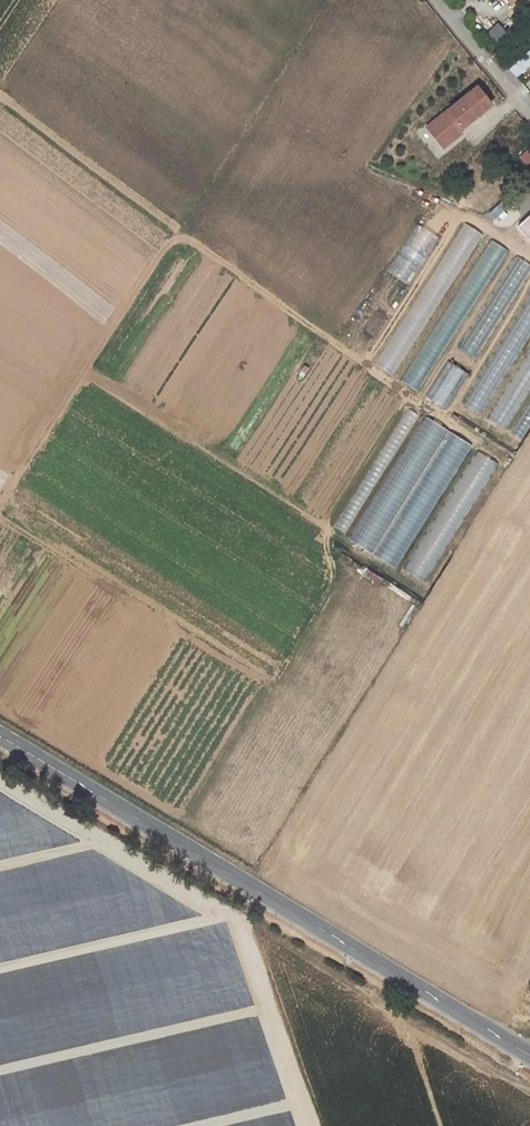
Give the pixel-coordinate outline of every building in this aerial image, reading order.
[(389,28),(404,44),(412,36),(397,20),(389,28)] [(515,53),(521,59),(529,50),(529,38),(515,53)] [(515,53),(505,63),(512,70),(521,59),(515,53)] [(440,132),(436,135),(446,146),(464,131),(462,129),(493,103),(478,85),(432,123),(440,132)] [(429,126),(436,135),(440,132),(432,123),(429,126)] [(518,155),(525,165),(529,161),(529,150),(528,148),(518,155)] [(520,229),(529,240),(529,220),(520,229)] [(394,376),(479,232),(461,222),(377,366),(394,376)] [(414,223),(390,274),(414,285),(438,234),(414,223)] [(420,391),(506,249),(489,238),(402,380),(420,391)] [(478,358),(529,268),(529,264),(514,254),(460,348),(478,358)] [(529,331),(529,301),(468,406),(481,414),(529,331)] [(491,421),(505,429),(529,387),(529,355),(491,421)] [(449,361),(426,397),(446,409),(468,373),(449,361)] [(333,530),(398,567),(471,443),(423,416),(373,500),(357,490),(333,530)] [(519,420),(513,433),(522,437),(528,424),(519,420)] [(429,583),(494,461),(474,450),(409,572),(429,583)] [(369,570),(364,577),(378,586),(383,578),(369,570)]
